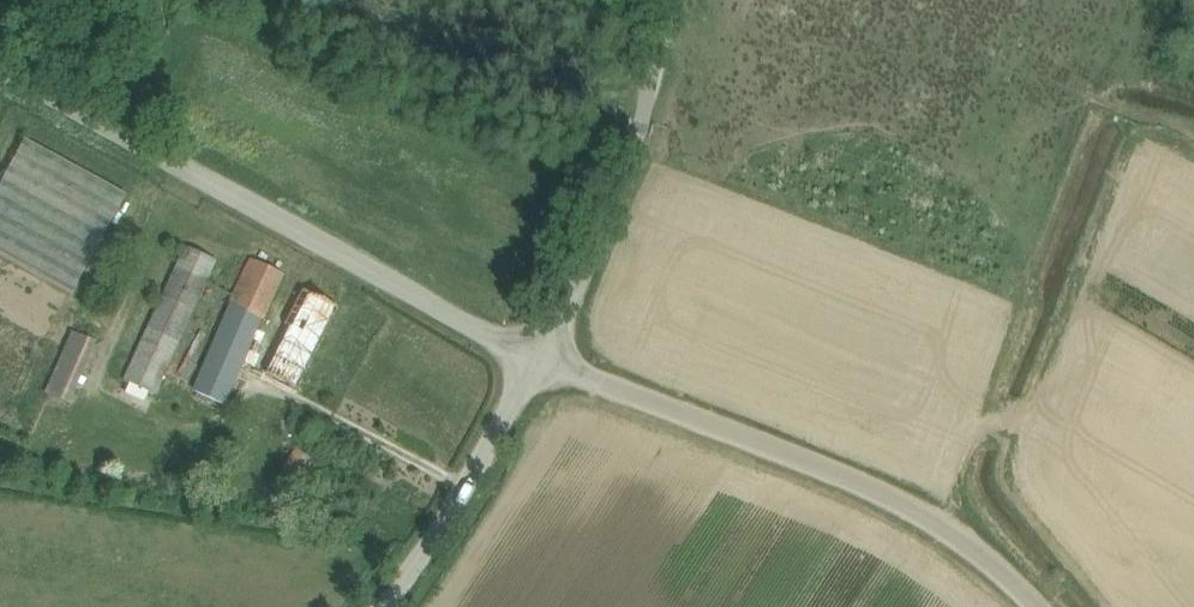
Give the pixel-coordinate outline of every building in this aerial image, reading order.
[(125,189),(21,138),(0,180),(0,254),(75,291),(125,189)] [(123,377),(153,392),(216,259),(186,245),(123,377)] [(262,321),(261,320),(259,319),(282,274),(251,258),(227,303),(226,302),(189,389),(226,405),(262,321)] [(338,307),(302,289),(277,338),(275,341),(280,343),(265,374),(270,376),(296,389),(337,309),(338,307)] [(71,329),(45,390),(70,401),(96,340),(71,329)] [(304,488),(319,464),(295,448),(280,474),(304,488)]
